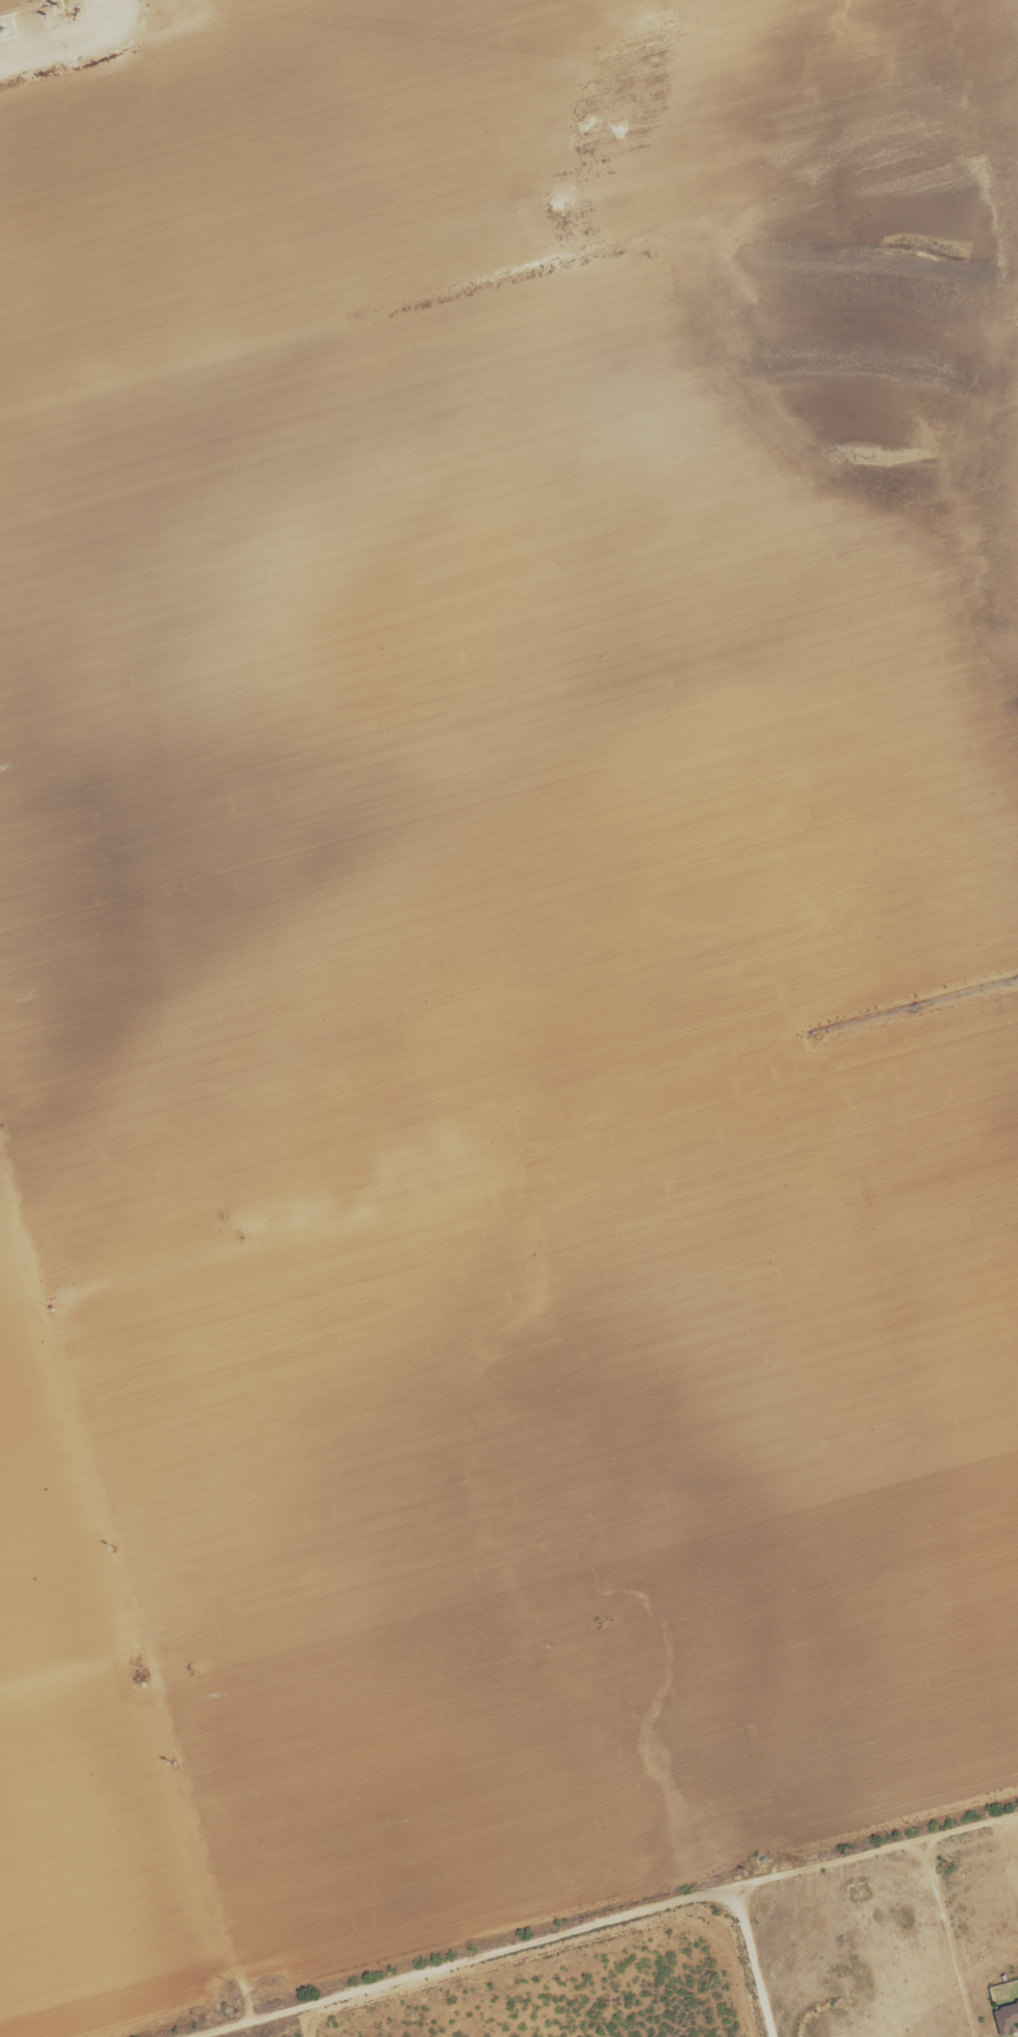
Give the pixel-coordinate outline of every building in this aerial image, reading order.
[(1016,2030),(1015,2027),(1017,2026),(1017,2003),(992,2012),(999,2035),(1016,2030)]
